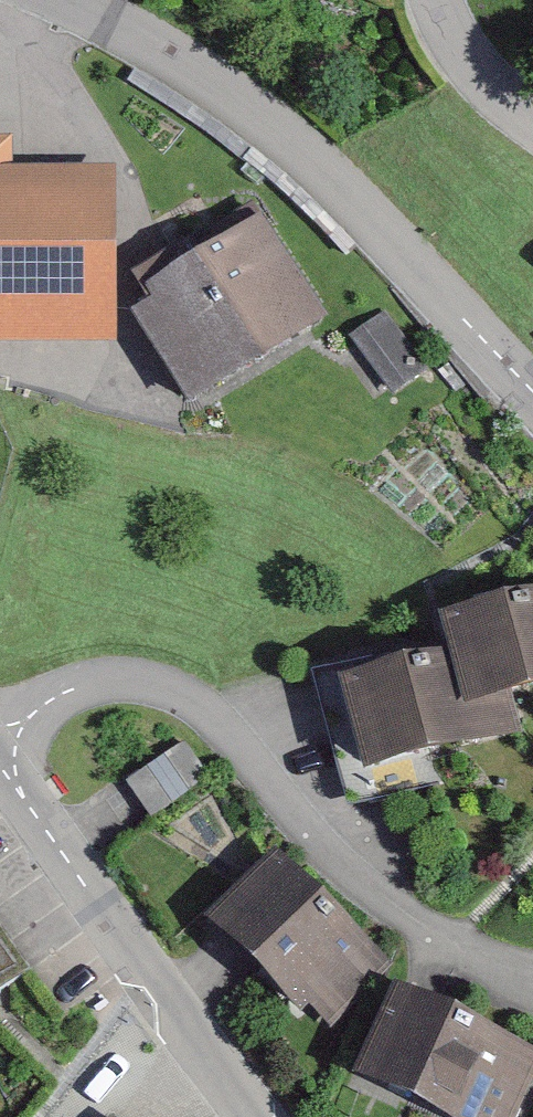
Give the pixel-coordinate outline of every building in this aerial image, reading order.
[(0,164),(0,347),(108,347),(109,164),(0,164)] [(265,228),(154,305),(218,396),(329,319),(265,228)] [(492,632),(523,723),(532,720),(532,618),(492,632)] [(484,653),(340,694),(367,787),(511,746),(484,653)] [(184,748),(134,786),(157,816),(207,778),(184,748)] [(291,851),(220,923),(333,1033),(404,961),(291,851)] [(0,929),(0,990),(29,969),(0,929)] [(372,1087),(460,1116),(532,1116),(532,1045),(402,1000),(372,1087)]
